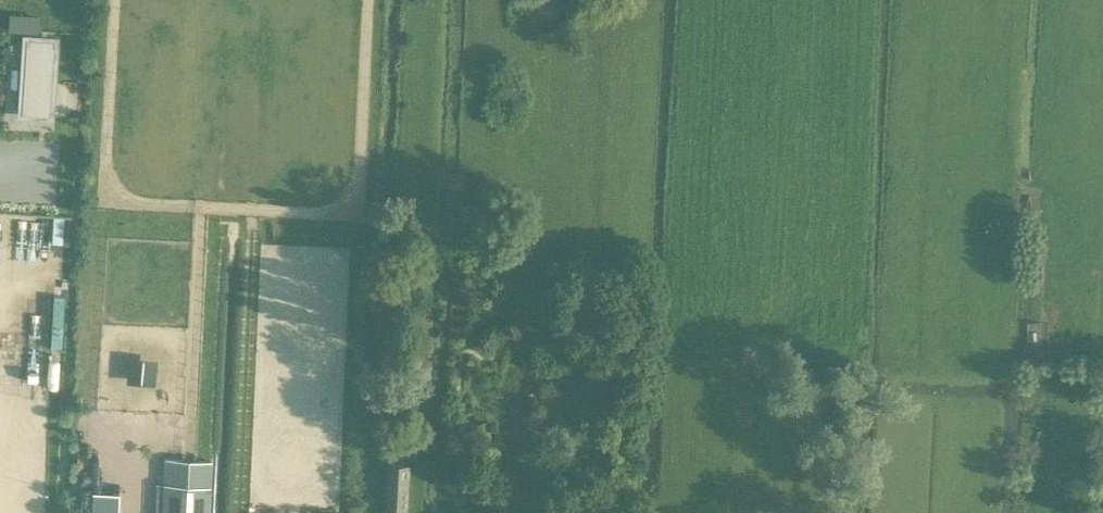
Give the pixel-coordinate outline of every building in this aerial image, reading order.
[(50,115),(55,40),(27,38),(22,113),(50,115)] [(161,512),(209,512),(211,466),(211,460),(164,458),(164,464),(161,512)] [(410,464),(385,463),(383,509),(386,509),(386,512),(404,512),(404,510),(407,510),(410,464)]
